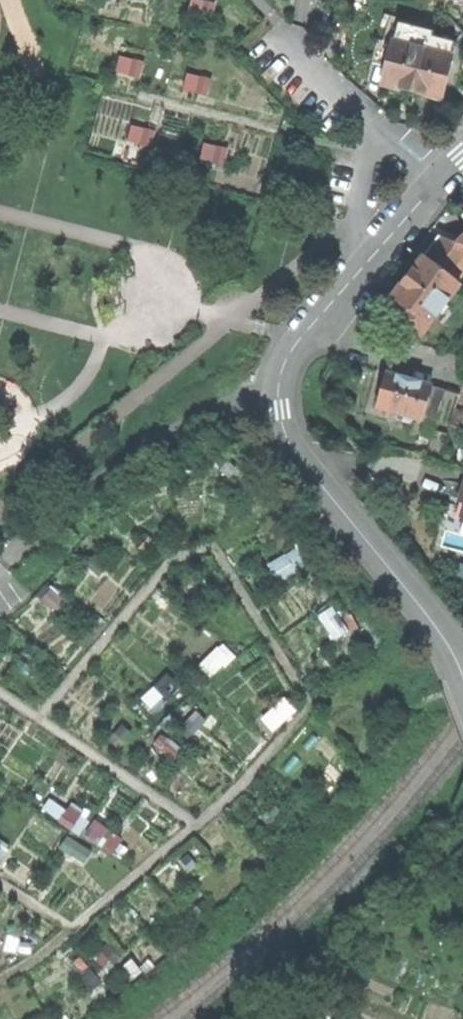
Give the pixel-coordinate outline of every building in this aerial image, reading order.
[(372,63),(388,67),(393,44),(452,58),(455,43),(433,37),(436,27),(384,14),(372,63)] [(388,67),(383,85),(441,99),(446,80),(452,58),(393,44),(388,67)] [(423,256),(455,281),(462,271),(462,246),(459,244),(439,235),(423,256)] [(455,281),(423,256),(407,277),(392,298),(409,311),(401,322),(421,337),(461,285),(455,281)] [(385,373),(376,407),(422,421),(423,416),(432,387),(406,379),(385,373)] [(446,391),(432,387),(423,416),(437,420),(446,391)] [(462,429),(462,424),(462,415),(455,412),(451,426),(462,429)] [(449,434),(435,430),(427,456),(441,460),(449,434)]
